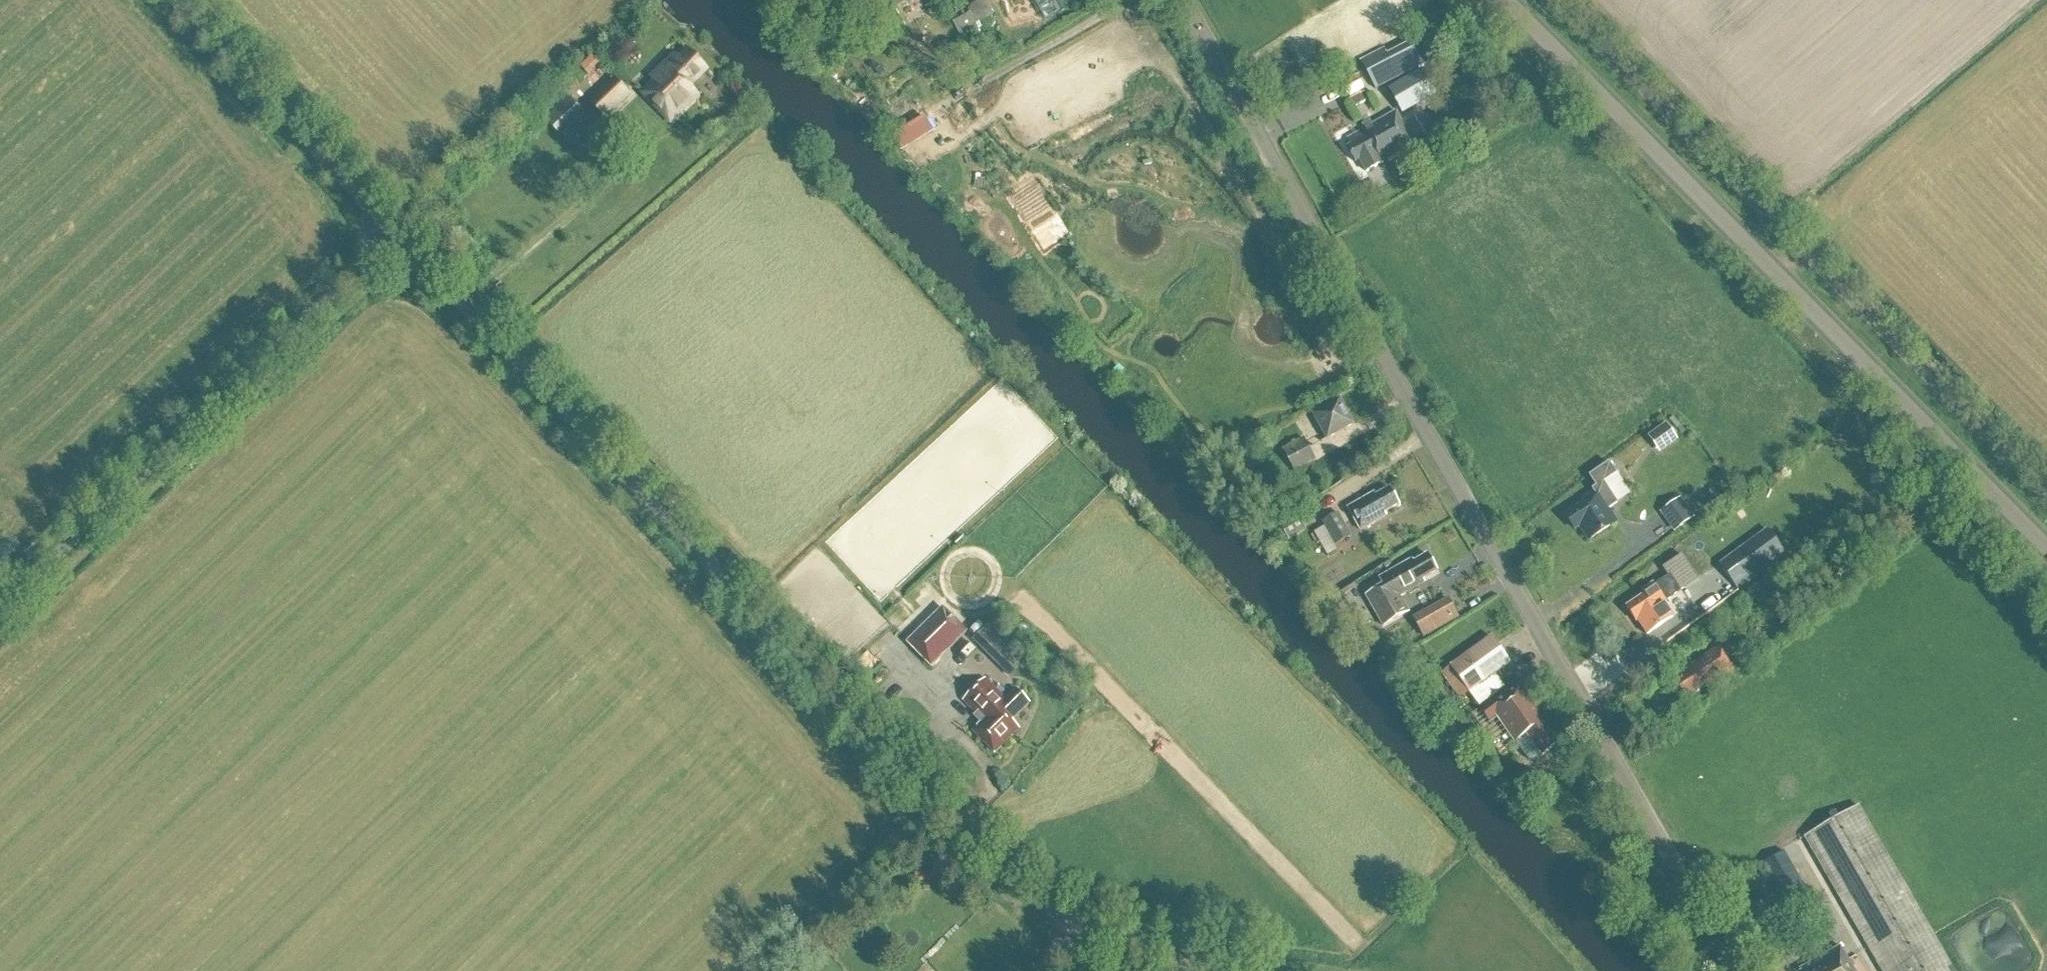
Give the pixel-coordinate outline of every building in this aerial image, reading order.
[(895,9),(910,0),(889,0),(895,9)] [(979,30),(967,9),(950,18),(961,40),(979,30)] [(1384,47),(1360,60),(1375,90),(1400,77),(1399,74),(1392,62),(1387,52),(1384,47)] [(670,123),(698,96),(690,87),(706,71),(687,51),(642,95),(670,123)] [(1402,114),(1427,101),(1411,72),(1386,86),(1402,114)] [(589,103),(606,120),(631,96),(614,79),(589,103)] [(1362,93),(1352,98),(1356,105),(1366,100),(1362,93)] [(559,134),(585,109),(570,94),(545,119),(559,134)] [(1366,173),(1414,146),(1396,113),(1346,141),(1349,147),(1347,148),(1355,163),(1359,161),(1366,173)] [(927,114),(894,133),(904,149),(936,130),(927,114)] [(1327,441),(1354,425),(1340,400),(1313,416),(1327,441)] [(1681,441),(1669,424),(1651,436),(1662,453),(1681,441)] [(1294,473),(1315,462),(1304,440),(1283,451),(1294,473)] [(1588,542),(1617,523),(1609,511),(1619,505),(1605,484),(1618,475),(1610,464),(1590,477),(1596,487),(1592,491),(1593,493),(1582,500),(1584,503),(1565,516),(1575,531),(1579,528),(1588,542)] [(1399,507),(1390,490),(1375,498),(1374,495),(1348,509),(1361,531),(1387,516),(1386,514),(1399,507)] [(1709,493),(1694,503),(1701,514),(1716,504),(1709,493)] [(1675,534),(1696,518),(1681,498),(1660,514),(1675,534)] [(1289,541),(1306,531),(1295,513),(1278,524),(1289,541)] [(1322,523),(1324,527),(1335,546),(1352,537),(1339,513),(1322,523)] [(1338,551),(1335,546),(1324,527),(1313,532),(1327,557),(1338,551)] [(1737,585),(1760,569),(1749,552),(1726,569),(1737,585)] [(1437,573),(1427,556),(1413,564),(1412,561),(1379,579),(1383,587),(1366,597),(1383,628),(1408,614),(1399,598),(1425,583),(1424,580),(1437,573)] [(1681,592),(1670,575),(1653,587),(1652,585),(1643,591),(1646,595),(1626,608),(1636,623),(1637,623),(1647,637),(1674,620),(1664,604),(1681,592)] [(1780,587),(1773,575),(1745,591),(1751,603),(1780,587)] [(1414,615),(1425,636),(1462,616),(1451,595),(1414,615)] [(931,668),(967,634),(944,610),(908,644),(931,668)] [(989,623),(972,642),(1000,669),(1011,680),(1029,661),(1018,651),(989,623)] [(1470,694),(1511,664),(1492,637),(1450,667),(1470,694)] [(1707,690),(1735,672),(1719,647),(1672,678),(1685,699),(1704,686),(1707,690)] [(1005,698),(986,679),(963,702),(982,722),(972,732),(994,754),(1019,730),(1012,722),(1030,705),(1014,689),(1005,698)] [(1550,719),(1522,680),(1499,696),(1499,697),(1480,710),(1490,723),(1497,718),(1527,760),(1534,762),(1560,743),(1545,722),(1550,719)] [(1859,807),(1805,838),(1881,970),(1954,970),(1859,807)] [(916,881),(931,882),(932,872),(917,871),(916,881)] [(1840,948),(1799,970),(1853,970),(1840,948)]
